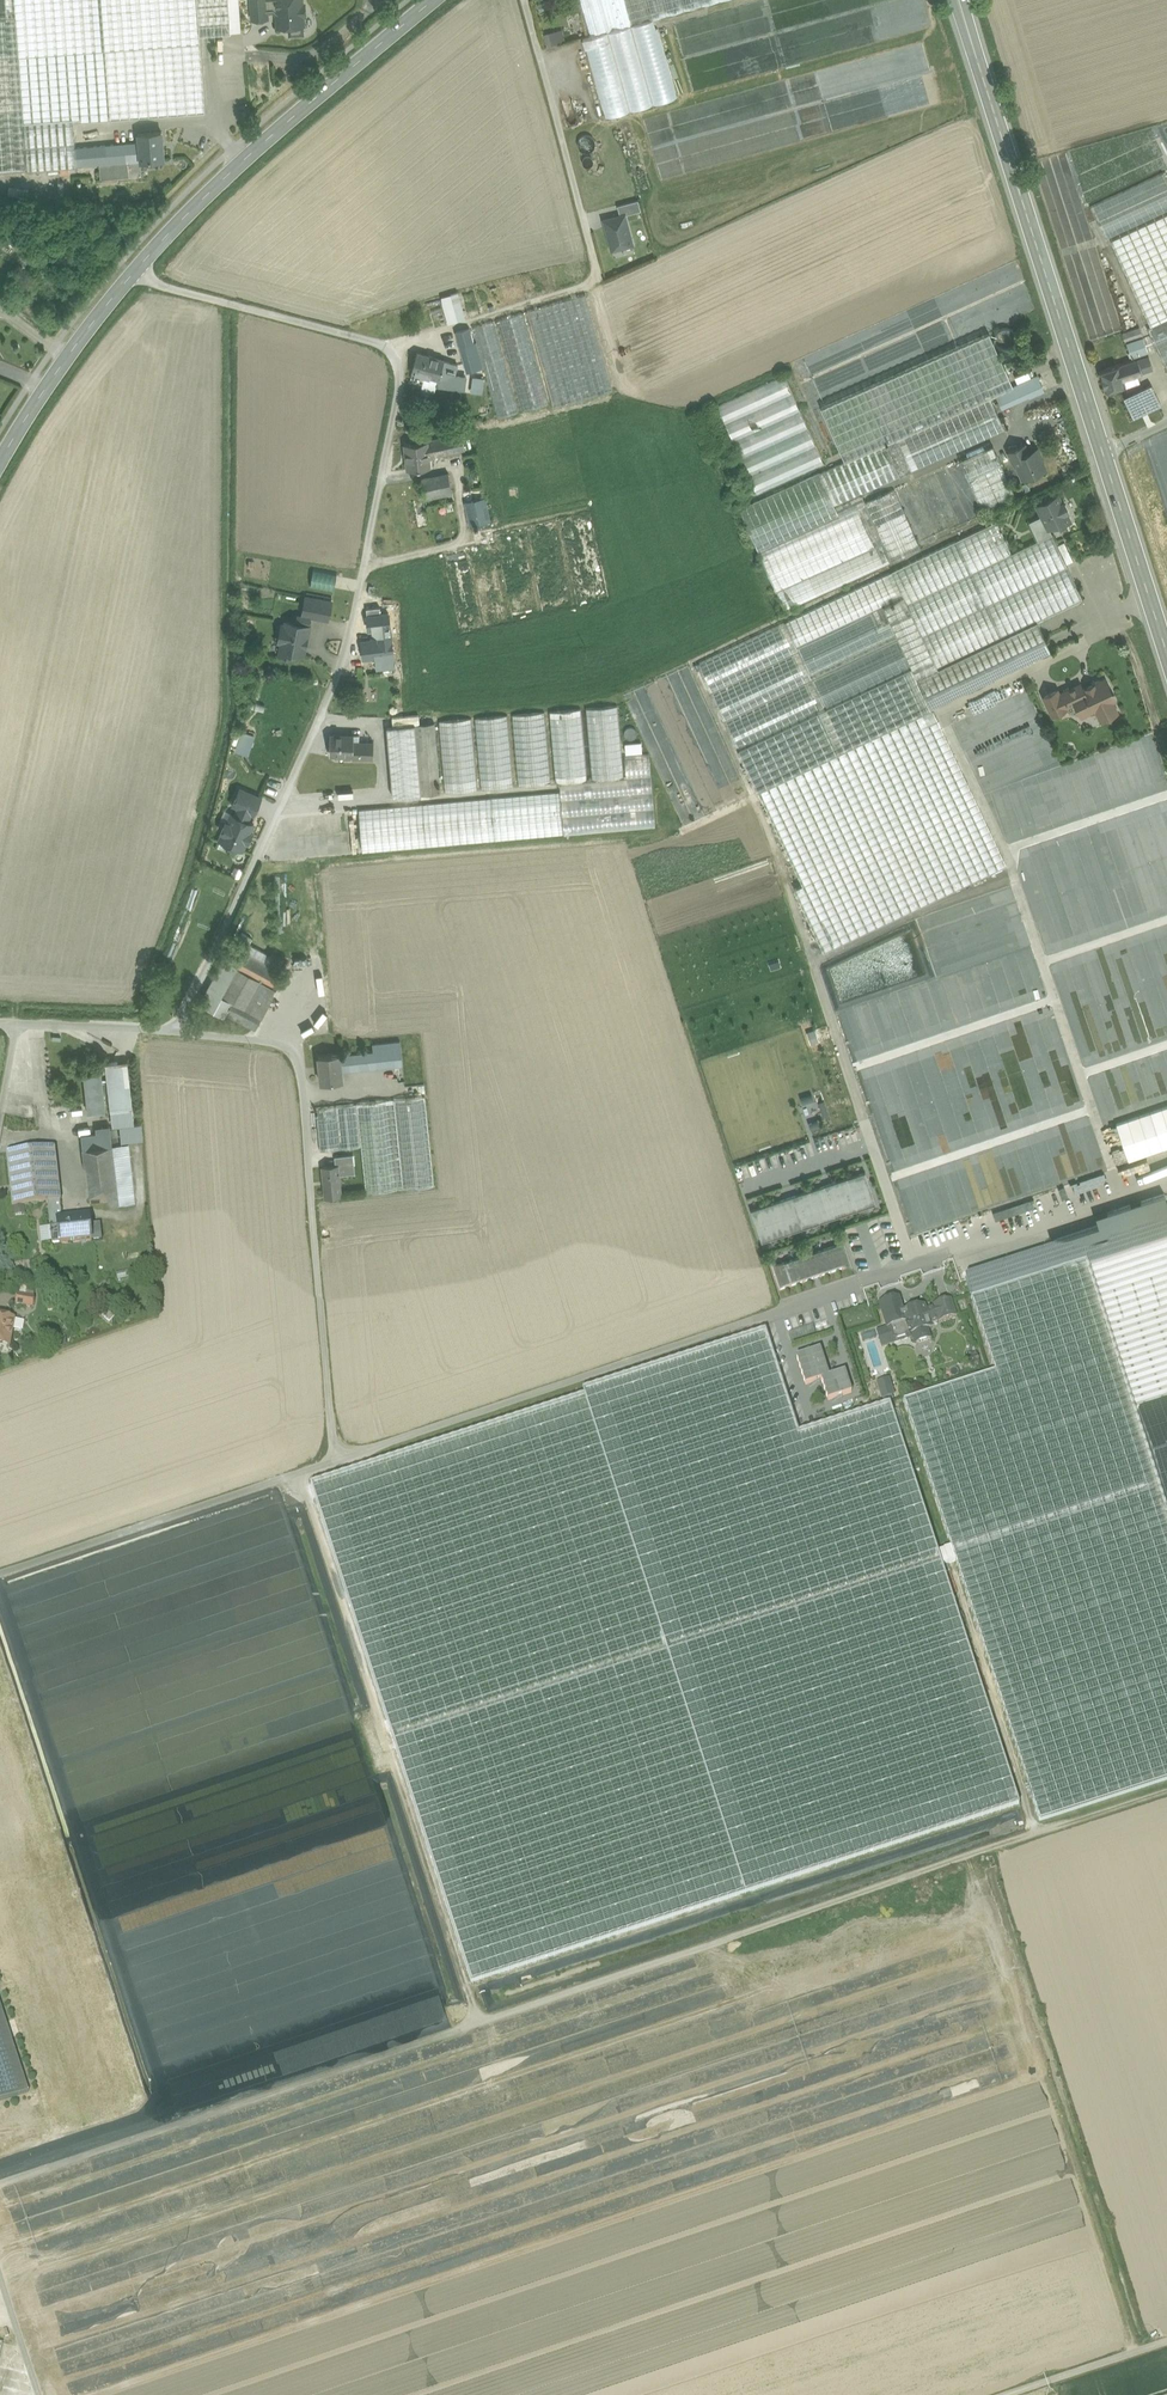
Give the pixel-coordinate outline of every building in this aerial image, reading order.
[(16,17),(24,121),(73,118),(73,121),(205,111),(199,34),(231,32),(229,0),(5,0),(7,18),(16,17)] [(231,32),(241,31),(238,0),(229,0),(231,32)] [(268,12),(267,0),(253,0),(254,20),(269,19),(268,12)] [(284,14),(285,22),(293,21),(294,30),(305,29),(304,20),(306,20),(305,10),(309,10),(308,0),(267,0),(268,12),(279,11),(284,14)] [(591,37),(612,30),(613,30),(605,0),(580,0),(591,37)] [(613,30),(631,25),(624,0),(605,0),(613,30)] [(631,25),(652,19),(723,0),(624,0),(631,25)] [(0,18),(0,172),(28,170),(24,121),(16,17),(7,18),(0,18)] [(613,30),(612,30),(591,37),(582,39),(585,49),(586,48),(606,117),(677,97),(657,28),(655,29),(652,19),(631,25),(613,30)] [(555,31),(543,34),(546,46),(558,43),(555,31)] [(76,166),(75,148),(75,147),(73,121),(73,118),(24,121),(28,170),(76,166)] [(161,132),(138,134),(139,142),(141,160),(141,161),(164,159),(161,132)] [(139,142),(106,145),(108,163),(116,163),(127,162),(141,160),(139,142)] [(75,147),(75,148),(76,166),(100,164),(108,163),(106,145),(75,147)] [(127,162),(116,163),(118,177),(129,176),(127,162)] [(108,163),(100,164),(101,178),(118,177),(116,163),(108,163)] [(1091,207),(1106,239),(1166,210),(1166,182),(1163,172),(1091,207)] [(638,200),(617,205),(620,215),(624,214),(625,214),(641,210),(638,200)] [(620,215),(604,219),(612,249),(632,244),(625,214),(624,214),(620,215)] [(1110,242),(1150,328),(1166,320),(1166,215),(1110,242)] [(438,296),(446,323),(465,317),(457,290),(438,296)] [(586,296),(527,312),(553,406),(613,391),(586,296)] [(523,313),(497,321),(522,410),(548,403),(523,313)] [(1150,328),(1147,329),(1166,371),(1166,320),(1150,328)] [(494,322),(472,328),(476,342),(483,367),(497,417),(519,411),(494,322)] [(1014,345),(1016,341),(1016,336),(1014,332),(1010,329),(1006,328),(1001,329),(997,332),(995,336),(995,341),(997,345),(1001,348),(1005,349),(1010,348),(1014,345)] [(469,329),(456,332),(460,347),(473,343),(469,329)] [(1140,329),(1122,334),(1124,341),(1142,336),(1140,329)] [(989,333),(821,408),(845,461),(886,443),(887,442),(893,439),(996,394),(1013,387),(989,333)] [(1143,338),(1128,342),(1132,356),(1148,352),(1143,338)] [(473,343),(460,347),(467,372),(483,367),(476,342),(473,343)] [(1011,360),(1012,357),(1012,354),(1009,351),(1006,351),(1002,352),(1001,356),(1002,359),(1004,361),(1008,362),(1011,360)] [(436,358),(417,352),(411,370),(424,374),(421,386),(433,390),(434,385),(436,378),(437,379),(443,361),(436,358)] [(1151,356),(1142,359),(1146,371),(1154,367),(1151,356)] [(1142,359),(1118,366),(1122,379),(1142,373),(1146,371),(1142,359)] [(457,365),(443,361),(437,379),(436,378),(434,385),(464,390),(466,377),(454,375),(457,365)] [(1118,366),(1100,372),(1105,391),(1124,385),(1122,379),(1118,366)] [(717,405),(756,493),(824,462),(784,375),(717,405)] [(484,378),(466,376),(466,377),(464,390),(474,391),(474,393),(481,394),(484,378)] [(1013,387),(996,394),(1002,408),(1030,394),(1031,395),(1044,391),(1037,376),(1013,387)] [(1152,385),(1124,398),(1133,417),(1160,405),(1152,385)] [(432,391),(421,387),(420,393),(430,396),(432,391)] [(845,461),(739,509),(777,592),(875,547),(857,507),(865,503),(864,502),(865,502),(861,494),(1004,429),(991,397),(893,439),(887,442),(886,443),(845,461)] [(1159,411),(1149,416),(1153,423),(1163,417),(1159,411)] [(461,433),(425,441),(427,457),(464,450),(461,433)] [(425,441),(403,444),(404,454),(406,454),(407,469),(428,467),(427,457),(425,441)] [(1028,454),(1024,444),(1008,451),(1012,460),(1015,459),(1018,466),(1016,466),(1019,473),(1023,471),(1026,478),(1045,469),(1037,450),(1028,454)] [(992,445),(929,473),(954,529),(985,516),(982,511),(1014,496),(992,445)] [(447,473),(421,478),(425,498),(451,493),(447,473)] [(927,474),(897,487),(923,547),(954,533),(927,474)] [(865,502),(864,502),(865,503),(891,562),(921,549),(894,489),(865,502)] [(451,493),(425,498),(434,543),(450,539),(442,502),(453,500),(451,493)] [(1058,495),(1037,505),(1042,516),(1048,529),(1049,528),(1060,523),(1060,525),(1070,520),(1066,512),(1068,511),(1064,502),(1062,503),(1058,495)] [(485,496),(463,501),(469,524),(474,523),(474,526),(478,525),(477,523),(491,519),(485,496)] [(875,547),(777,592),(785,610),(891,562),(865,503),(857,507),(875,547)] [(1042,516),(1029,522),(1038,541),(1052,534),(1049,528),(1048,529),(1042,516)] [(906,565),(697,664),(757,791),(759,791),(931,709),(931,708),(930,707),(1051,650),(1037,621),(1083,599),(1052,534),(1038,541),(1011,554),(1007,545),(1008,545),(1001,531),(996,521),(906,565)] [(465,549),(444,553),(460,632),(482,628),(465,549)] [(311,566),(307,584),(331,589),(335,572),(311,566)] [(314,597),(306,595),(302,614),(310,616),(314,597)] [(332,600),(314,597),(310,616),(328,619),(332,600)] [(309,625),(286,621),(285,624),(282,624),(279,641),(282,641),(280,652),(294,655),(295,652),(304,653),(305,645),(306,645),(307,637),(309,625)] [(390,638),(382,639),(383,655),(376,656),(377,667),(393,665),(390,638)] [(382,639),(363,641),(365,657),(376,656),(383,655),(382,639)] [(1094,683),(1083,689),(1080,684),(1059,694),(1065,706),(1075,701),(1076,704),(1075,708),(1076,712),(1080,713),(1081,715),(1096,708),(1101,719),(1117,712),(1111,701),(1114,700),(1108,688),(1109,685),(1108,682),(1105,681),(1104,679),(1102,680),(1098,679),(1095,680),(1094,683)] [(1057,690),(1044,696),(1053,714),(1066,708),(1059,694),(1057,690)] [(586,708),(592,779),(623,776),(617,705),(586,708)] [(555,782),(559,782),(587,779),(581,708),(549,711),(555,782)] [(931,709),(759,791),(803,884),(794,888),(824,950),(1006,864),(932,708),(931,708),(931,709)] [(545,712),(511,714),(517,785),(551,783),(545,712)] [(507,715),(476,717),(482,788),(514,786),(507,715)] [(472,718),(439,721),(445,792),(478,789),(472,718)] [(434,721),(415,723),(422,794),(440,792),(434,721)] [(415,723),(386,725),(392,796),(422,794),(415,723)] [(359,735),(331,733),(330,753),(353,754),(353,757),(358,758),(359,742),(359,735)] [(373,742),(359,742),(358,758),(372,758),(373,742)] [(559,782),(563,834),(654,826),(649,754),(625,756),(626,776),(623,776),(592,779),(587,779),(559,782)] [(240,806),(251,811),(254,813),(261,798),(240,788),(233,803),(240,806)] [(559,790),(357,808),(361,851),(562,834),(559,790)] [(240,806),(236,815),(246,820),(251,811),(240,806)] [(236,815),(234,815),(230,823),(226,821),(221,831),(223,832),(220,839),(242,849),(246,840),(248,841),(252,833),(250,832),(253,823),(246,820),(236,815)] [(230,945),(199,1003),(224,1017),(225,1014),(232,1001),(231,1001),(222,995),(237,970),(246,953),(230,945)] [(284,974),(246,953),(237,970),(240,972),(241,970),(266,983),(276,989),(284,974)] [(241,970),(240,972),(237,970),(222,995),(231,1001),(232,1001),(239,1005),(262,1017),(266,1008),(256,1002),(266,983),(241,970)] [(266,983),(256,1002),(266,1008),(276,989),(266,983)] [(232,1001),(225,1014),(233,1018),(239,1005),(232,1001)] [(262,1017),(239,1005),(233,1018),(255,1029),(262,1017)] [(814,1028),(805,1031),(809,1043),(818,1040),(814,1028)] [(373,1051),(341,1054),(342,1070),(402,1065),(400,1041),(372,1044),(373,1051)] [(340,1053),(320,1055),(322,1082),(343,1080),(342,1070),(341,1054),(340,1053)] [(127,1060),(105,1063),(111,1110),(132,1108),(127,1060)] [(102,1076),(84,1078),(88,1113),(106,1111),(102,1076)] [(426,1096),(394,1099),(402,1188),(434,1186),(426,1096)] [(389,1100),(357,1103),(365,1192),(397,1189),(389,1100)] [(352,1103),(336,1104),(340,1148),(356,1147),(352,1103)] [(1112,1118),(1123,1159),(1166,1147),(1166,1103),(1112,1118)] [(334,1105),(318,1106),(322,1149),(337,1148),(334,1105)] [(110,1125),(81,1128),(83,1147),(112,1144),(110,1128),(110,1125)] [(118,1143),(112,1144),(119,1203),(136,1201),(129,1142),(118,1143)] [(112,1144),(83,1147),(89,1206),(119,1203),(112,1144)] [(1035,1148),(1018,1149),(1018,1158),(1035,1157),(1035,1148)] [(54,1149),(6,1155),(12,1208),(59,1203),(60,1202),(54,1149)] [(353,1154),(334,1156),(335,1165),(337,1165),(337,1166),(347,1165),(354,1164),(353,1154)] [(978,1156),(954,1161),(958,1181),(965,1179),(964,1174),(973,1172),(974,1180),(979,1179),(978,1174),(981,1173),(978,1156)] [(335,1165),(323,1166),(326,1197),(340,1195),(338,1175),(348,1174),(347,1165),(337,1166),(337,1165),(335,1165)] [(866,1171),(751,1209),(762,1241),(876,1203),(866,1171)] [(210,1203),(210,1181),(196,1180),(196,1203),(210,1203)] [(996,1198),(1022,1195),(1021,1184),(995,1187),(996,1198)] [(1107,1212),(1110,1221),(1053,1240),(1057,1253),(1063,1271),(1086,1263),(1088,1269),(1089,1269),(1166,1244),(1166,1201),(1165,1194),(1107,1212)] [(940,1202),(940,1207),(937,1207),(937,1219),(947,1219),(947,1202),(940,1202)] [(59,1203),(47,1204),(50,1229),(58,1228),(57,1222),(61,1222),(59,1203)] [(1071,1229),(1093,1224),(1091,1217),(1069,1222),(1071,1229)] [(61,1222),(57,1222),(58,1228),(50,1229),(52,1245),(91,1240),(89,1219),(61,1222)] [(36,1229),(37,1244),(47,1244),(46,1229),(36,1229)] [(844,1242),(769,1267),(778,1293),(853,1268),(844,1242)] [(1089,1269),(1159,1488),(1166,1486),(1166,1244),(1089,1269)] [(1057,1253),(965,1283),(971,1300),(1063,1271),(1057,1253)] [(1159,1488),(1089,1269),(1088,1269),(1086,1263),(1063,1271),(971,1300),(995,1373),(904,1403),(1039,1822),(1166,1781),(1166,1486),(1159,1488)] [(34,1299),(17,1296),(16,1305),(32,1308),(34,1299)] [(949,1302),(941,1304),(947,1321),(955,1318),(949,1302)] [(923,1307),(902,1314),(906,1324),(904,1324),(908,1336),(913,1335),(916,1345),(929,1340),(926,1331),(931,1329),(930,1326),(939,1323),(947,1321),(941,1304),(933,1307),(934,1310),(925,1312),(923,1307)] [(900,1306),(892,1309),(898,1326),(904,1324),(906,1324),(902,1314),(900,1306)] [(1,1343),(9,1344),(12,1330),(21,1332),(23,1331),(24,1324),(22,1323),(13,1321),(14,1320),(2,1318),(0,1316),(0,1342),(1,1343)] [(584,1397),(311,1485),(470,1980),(1018,1804),(889,1404),(797,1434),(764,1333),(582,1391),(584,1397)] [(815,1348),(791,1356),(800,1385),(816,1380),(822,1401),(847,1394),(840,1371),(824,1376),(815,1348)] [(264,1523),(277,1524),(278,1506),(269,1505),(269,1502),(263,1502),(262,1516),(265,1516),(264,1523)] [(28,2093),(0,2006),(0,2102),(28,2093)]
